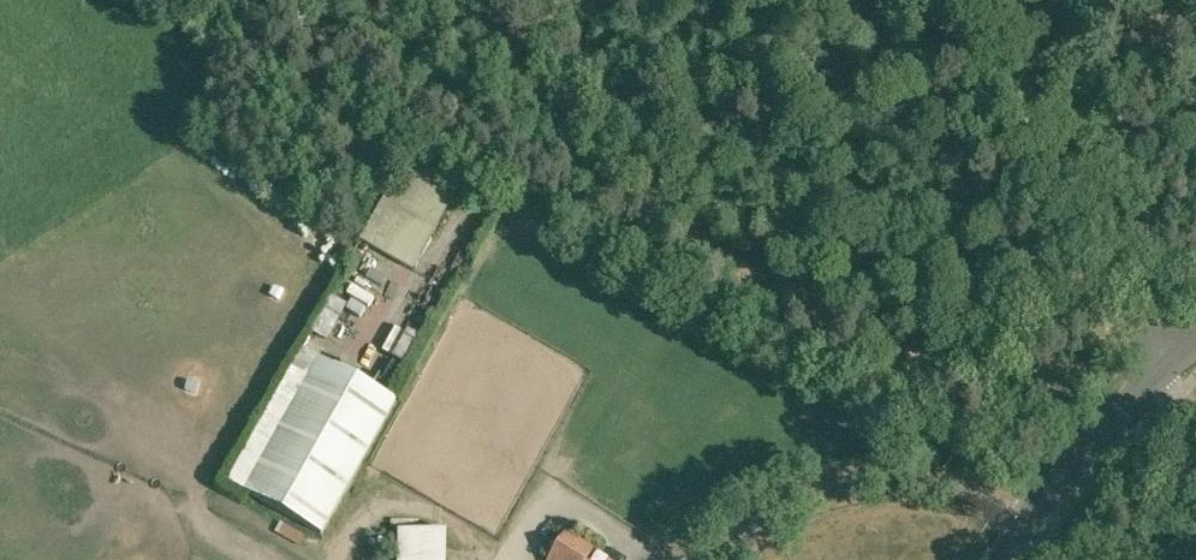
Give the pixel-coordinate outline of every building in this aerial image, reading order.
[(321,253),(339,227),(317,211),(298,237),(321,253)] [(455,224),(440,231),(447,244),(462,236),(455,224)] [(316,322),(335,333),(356,301),(338,289),(316,322)] [(370,339),(385,315),(373,308),(359,332),(370,339)] [(396,401),(319,358),(244,492),(321,535),(396,401)] [(399,530),(399,559),(447,559),(447,530),(399,530)] [(593,549),(568,533),(551,559),(586,559),(593,549)]
